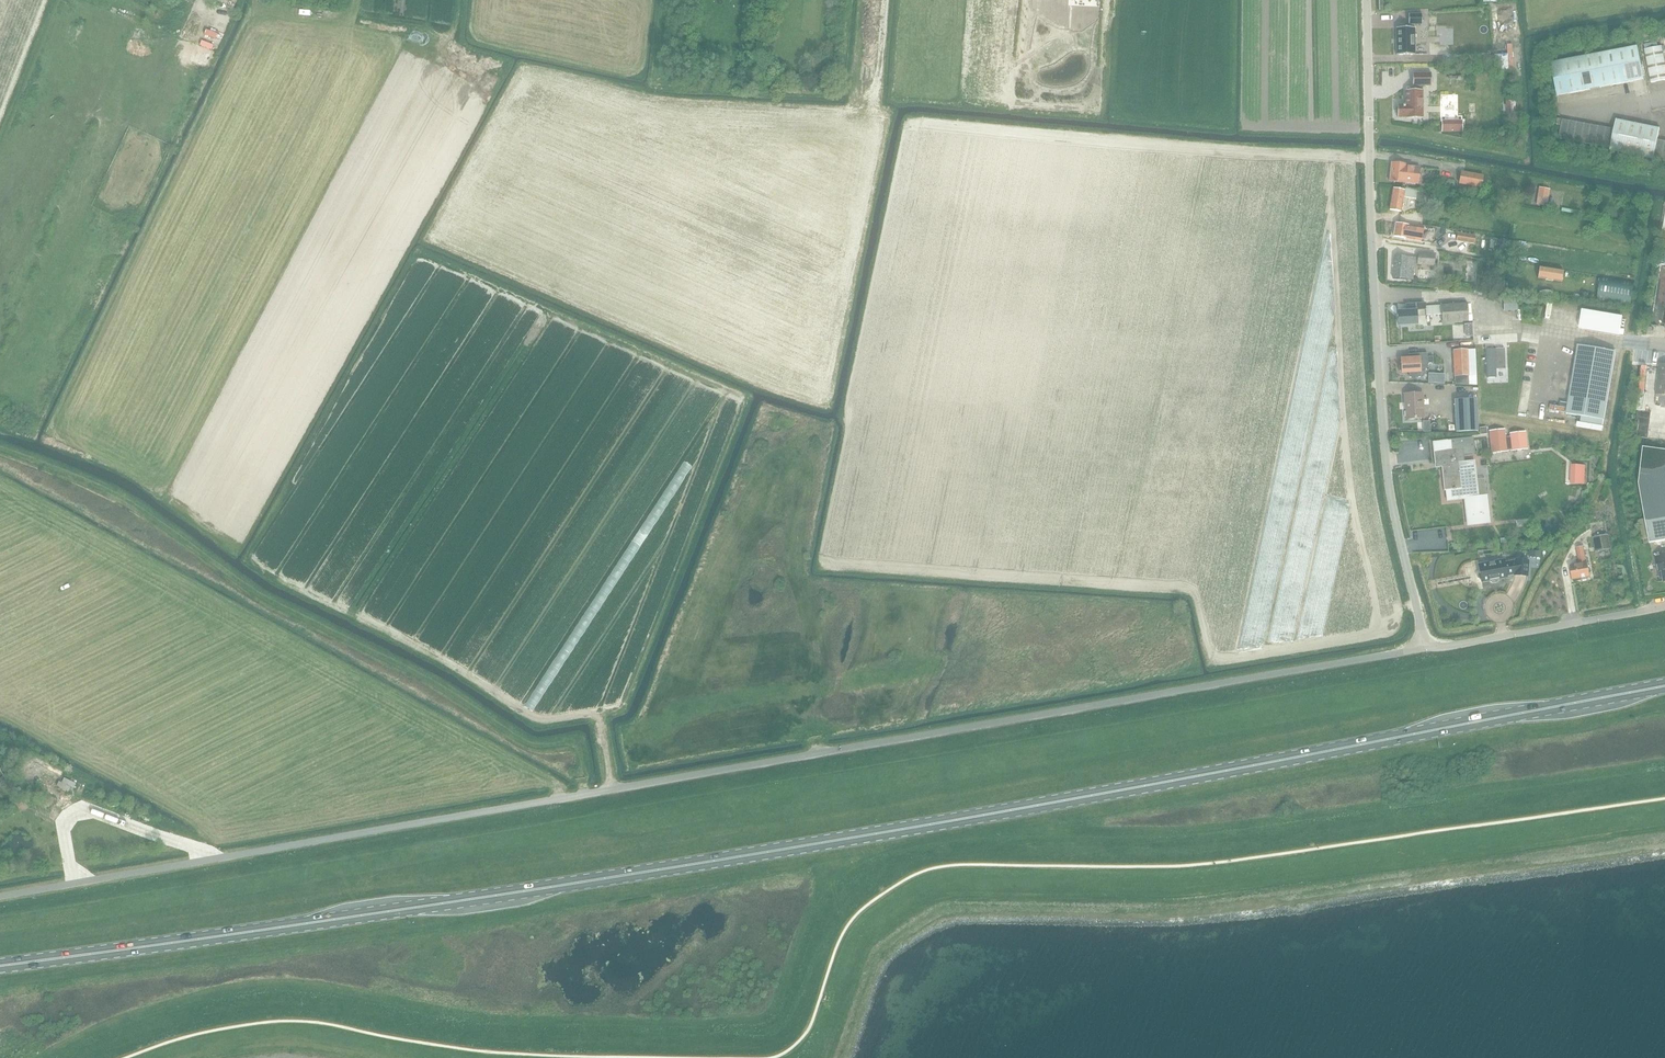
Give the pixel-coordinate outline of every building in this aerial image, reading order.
[(1422,14),(1408,14),(1408,24),(1409,24),(1414,24),(1422,24),(1422,14)] [(1409,27),(1396,27),(1396,55),(1415,55),(1414,24),(1409,24),(1409,27)] [(1637,46),(1616,50),(1622,83),(1644,79),(1637,46)] [(1651,82),(1664,80),(1664,64),(1661,46),(1658,46),(1645,49),(1651,82)] [(1616,50),(1594,54),(1600,87),(1622,83),(1616,50)] [(1572,58),(1579,91),(1600,87),(1594,54),(1572,58)] [(709,57),(707,66),(722,68),(724,59),(709,57)] [(1557,95),(1579,91),(1572,58),(1551,63),(1557,95)] [(1395,111),(1396,113),(1398,114),(1398,117),(1406,117),(1406,118),(1423,118),(1423,86),(1432,86),(1431,73),(1412,73),(1413,86),(1415,86),(1415,90),(1406,90),(1406,105),(1397,105),(1397,108),(1396,109),(1395,111)] [(1515,114),(1515,101),(1506,101),(1506,114),(1515,114)] [(1561,125),(1558,138),(1566,140),(1570,120),(1562,119),(1561,125)] [(1610,149),(1631,154),(1638,124),(1616,119),(1614,129),(1610,148),(1610,149)] [(1570,120),(1566,140),(1574,141),(1577,122),(1570,120)] [(1577,122),(1574,141),(1581,142),(1585,123),(1577,122)] [(1585,123),(1581,142),(1588,144),(1592,125),(1585,123)] [(1638,124),(1631,154),(1653,158),(1657,139),(1659,128),(1638,124)] [(1592,125),(1588,144),(1596,145),(1599,126),(1592,125)] [(1599,126),(1596,145),(1603,146),(1607,127),(1599,126)] [(1607,127),(1603,146),(1610,148),(1614,129),(1607,127)] [(1657,139),(1653,158),(1660,160),(1662,147),(1664,141),(1657,139)] [(1389,181),(1405,183),(1418,184),(1420,167),(1407,166),(1407,164),(1391,163),(1389,181)] [(1460,184),(1481,188),(1483,176),(1462,172),(1460,184)] [(1390,209),(1401,211),(1404,196),(1416,198),(1417,189),(1405,187),(1405,189),(1394,187),(1390,209)] [(1536,204),(1548,206),(1550,189),(1539,187),(1536,204)] [(1394,236),(1407,238),(1421,241),(1424,227),(1396,222),(1394,236)] [(1476,235),(1458,232),(1457,240),(1474,243),(1476,235)] [(1393,277),(1413,279),(1414,261),(1418,262),(1418,264),(1434,265),(1435,253),(1419,252),(1418,258),(1415,258),(1415,256),(1395,255),(1393,277)] [(1539,267),(1538,278),(1561,282),(1563,270),(1539,267)] [(1598,301),(1630,306),(1633,281),(1602,276),(1598,301)] [(1516,299),(1503,300),(1504,311),(1517,310),(1516,299)] [(1441,305),(1425,305),(1425,303),(1407,304),(1407,310),(1398,311),(1399,325),(1417,324),(1417,316),(1426,315),(1442,314),(1443,322),(1469,321),(1468,303),(1441,305)] [(1582,311),(1579,329),(1620,335),(1622,318),(1582,311)] [(1566,413),(1604,420),(1616,351),(1578,344),(1568,403),(1567,407),(1566,413)] [(1504,348),(1486,348),(1487,377),(1496,377),(1496,369),(1505,369),(1504,348)] [(1468,349),(1453,350),(1454,377),(1469,376),(1468,349)] [(1408,358),(1401,359),(1402,373),(1409,372),(1409,377),(1420,376),(1420,372),(1421,372),(1420,370),(1425,370),(1425,367),(1428,367),(1428,363),(1434,363),(1433,356),(1427,356),(1427,353),(1408,354),(1408,358)] [(1660,364),(1656,395),(1664,396),(1664,364),(1660,364)] [(1637,392),(1635,410),(1645,411),(1647,393),(1637,392)] [(1404,394),(1405,402),(1406,402),(1407,418),(1408,418),(1410,420),(1414,419),(1414,418),(1424,418),(1422,393),(1404,394)] [(1454,399),(1456,432),(1478,431),(1476,398),(1454,399)] [(1505,429),(1488,430),(1491,453),(1527,449),(1525,431),(1509,433),(1510,436),(1506,437),(1505,429)] [(1451,450),(1435,452),(1436,463),(1442,462),(1445,490),(1446,490),(1447,501),(1465,499),(1468,524),(1490,522),(1487,495),(1479,496),(1475,460),(1463,462),(1463,455),(1476,453),(1474,436),(1450,439),(1451,450)] [(1649,543),(1664,540),(1664,450),(1643,447),(1639,483),(1649,543)] [(1572,465),(1571,482),(1585,482),(1586,465),(1582,465),(1572,465)] [(1593,537),(1595,551),(1611,548),(1608,534),(1593,537)] [(1570,566),(1573,580),(1590,577),(1587,563),(1586,563),(1583,547),(1576,548),(1579,565),(1570,566)] [(1655,557),(1657,571),(1662,570),(1664,582),(1664,581),(1664,555),(1655,557)] [(1478,575),(1479,578),(1482,580),(1483,579),(1483,582),(1491,581),(1491,582),(1494,583),(1499,583),(1501,580),(1501,579),(1509,577),(1508,575),(1516,573),(1516,575),(1530,576),(1531,561),(1517,560),(1506,562),(1505,559),(1480,564),(1481,572),(1480,572),(1478,575)] [(0,764),(0,768),(4,777),(0,779),(0,783),(2,786),(8,783),(13,780),(10,774),(3,762),(0,764)]
